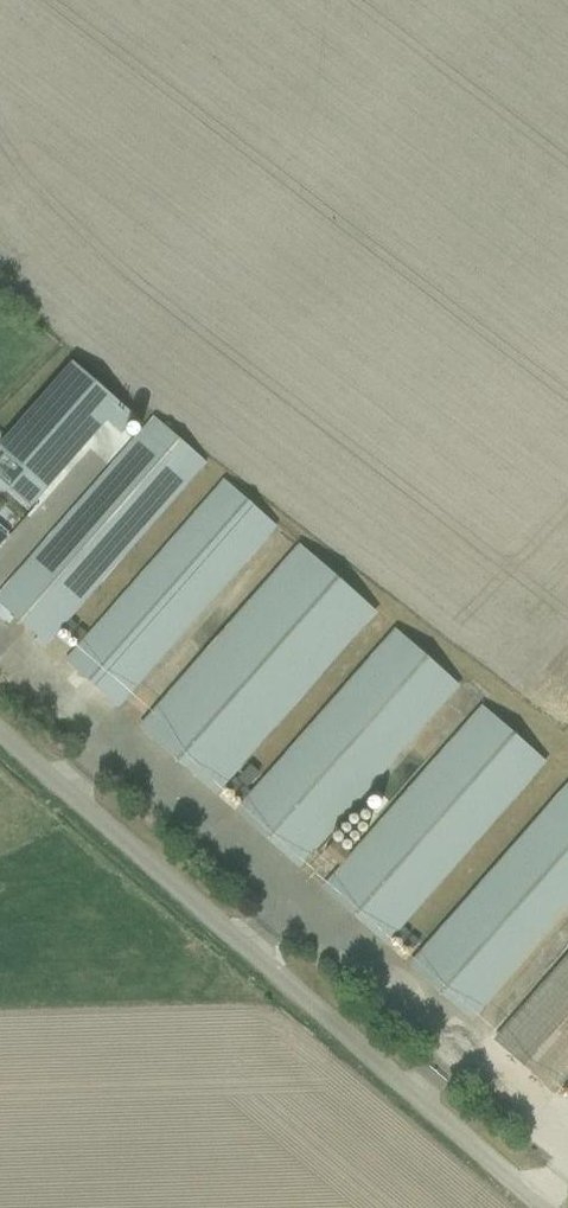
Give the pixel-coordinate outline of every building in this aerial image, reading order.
[(0,444),(0,450),(24,471),(9,488),(31,507),(106,421),(120,433),(135,417),(72,362),(0,444)] [(11,582),(0,595),(0,604),(47,645),(205,461),(154,417),(11,582)] [(226,482),(82,645),(66,663),(116,707),(276,526),(226,482)] [(9,533),(0,525),(0,544),(9,533)] [(298,545),(156,710),(140,728),(212,790),(370,607),(298,545)] [(398,632),(253,797),(238,814),(296,866),(456,684),(398,632)] [(484,709),(340,873),(324,891),(383,942),(543,760),(484,709)] [(567,907),(567,789),(411,967),(470,1019),(567,907)] [(510,1023),(495,1041),(553,1092),(567,1075),(567,957),(510,1023)]
